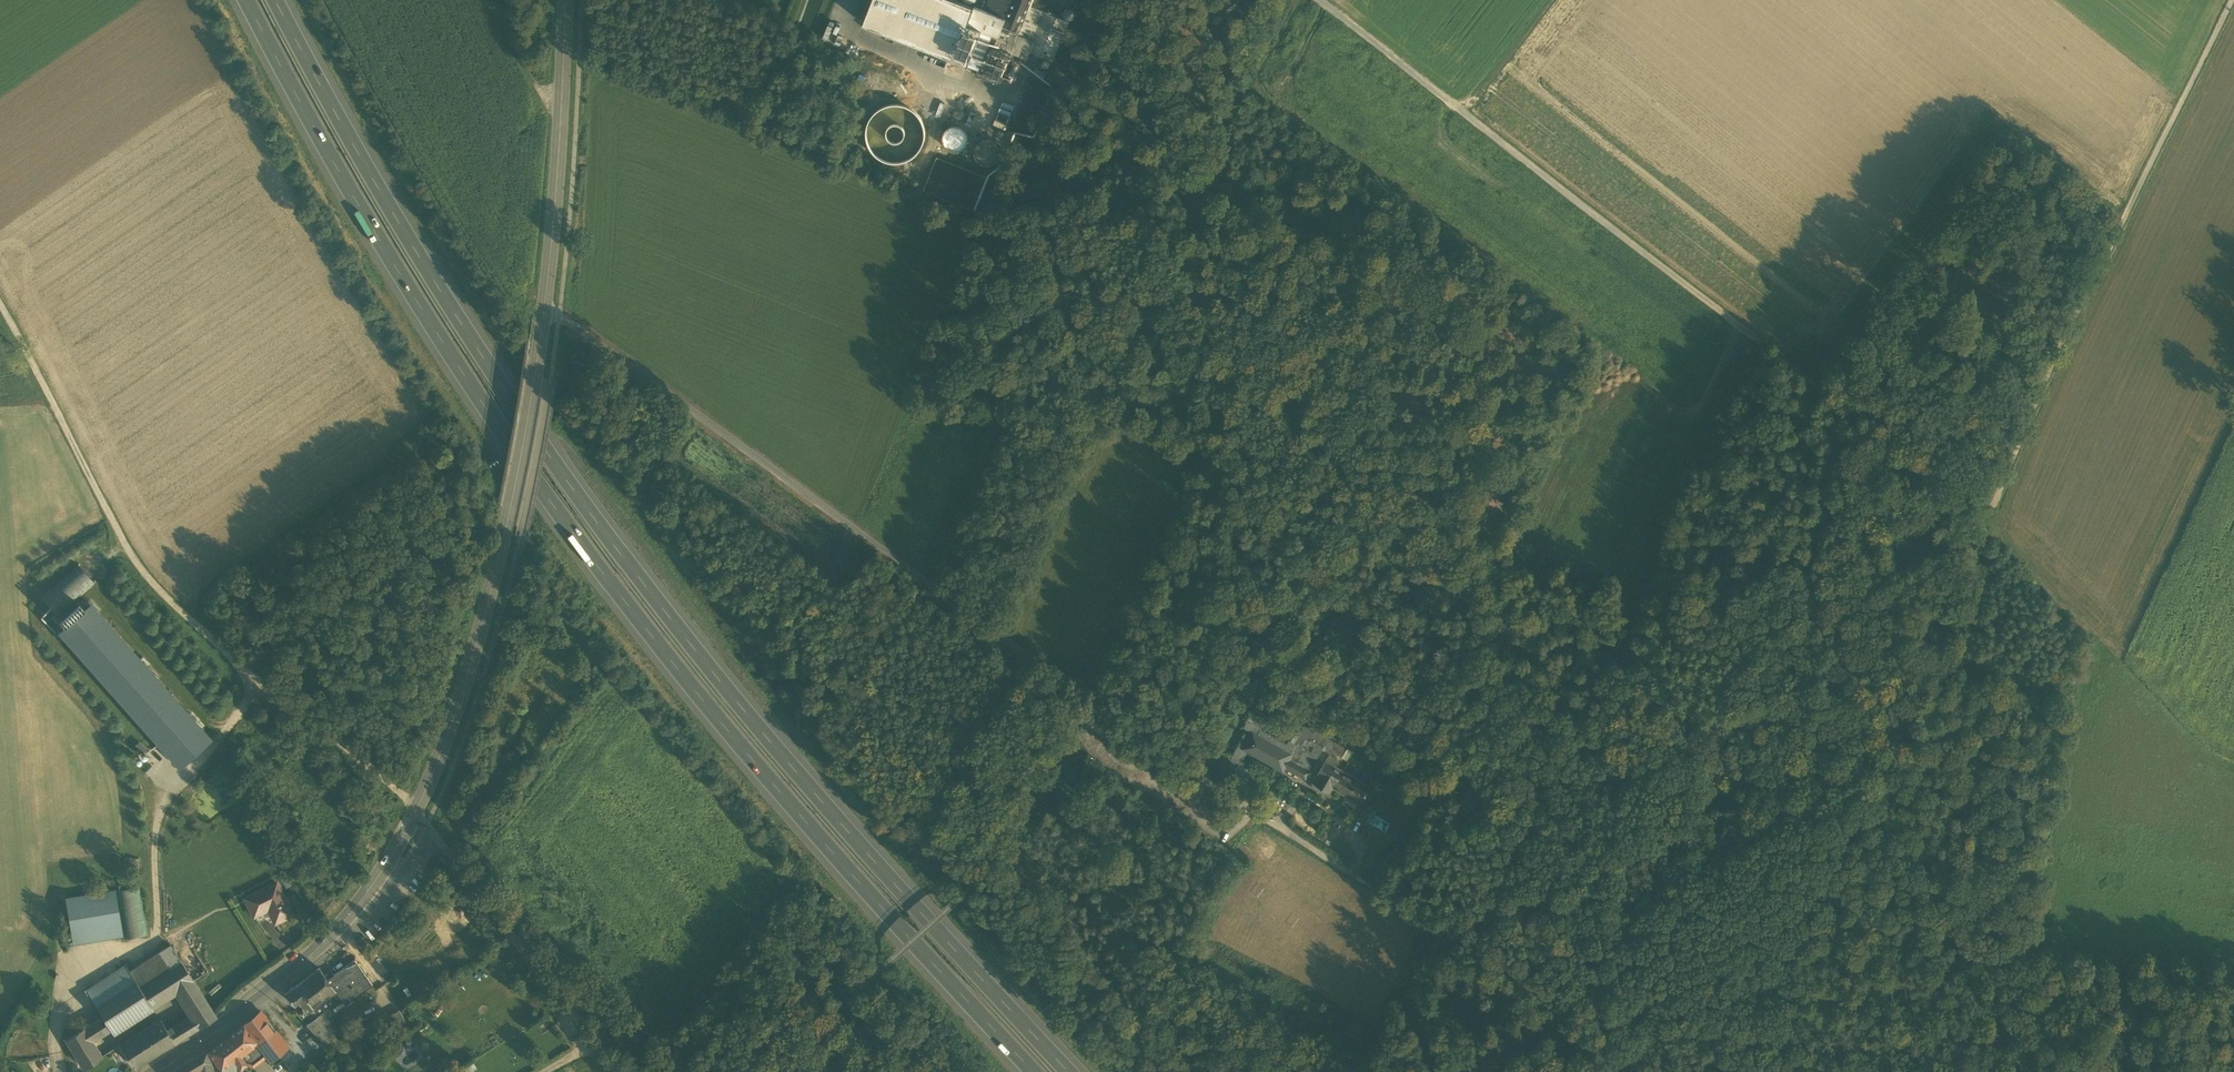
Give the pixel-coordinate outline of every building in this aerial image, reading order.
[(863,23),(967,64),(973,50),(976,43),(978,44),(980,40),(983,31),(966,24),(973,6),(958,0),(872,0),(863,23)] [(1032,0),(996,0),(991,13),(986,11),(978,8),(974,6),(973,6),(966,24),(983,31),(980,40),(1011,53),(1027,59),(1030,51),(1052,60),(1069,21),(1044,11),(1030,5),(1032,0)] [(986,11),(990,0),(981,0),(978,8),(986,11)] [(986,11),(991,13),(996,0),(990,0),(986,11)] [(1030,5),(1044,11),(1048,0),(1032,0),(1030,5)] [(1075,14),(1075,12),(1074,10),(1073,8),(1071,7),(1069,6),(1067,7),(1065,8),(1064,10),(1063,12),(1064,14),(1065,16),(1067,18),(1069,18),(1071,17),(1073,16),(1075,14)] [(999,84),(1011,53),(980,40),(978,44),(986,47),(983,54),(977,69),(975,74),(999,84)] [(976,43),(973,50),(983,54),(986,47),(978,44),(976,43)] [(983,54),(973,50),(967,64),(977,69),(983,54)] [(1012,59),(1008,74),(1017,76),(1021,60),(1012,59)] [(1033,73),(1044,78),(1046,72),(1035,68),(1033,73)] [(1015,132),(1034,138),(1049,86),(1029,81),(1015,132)] [(940,115),(970,125),(974,113),(944,103),(940,115)] [(881,160),(884,161),(886,162),(890,163),(895,164),(902,163),(906,161),(911,159),(915,156),(917,154),(919,151),(921,148),(923,145),(924,139),(925,134),(924,128),(923,124),(921,121),(920,118),(917,115),(916,113),(912,110),(909,108),(905,106),(901,105),(895,105),(888,105),(882,108),(880,109),(877,111),(875,113),(872,115),(870,119),(868,122),(867,125),(866,130),(866,134),(866,139),(867,143),(868,146),(869,148),(871,151),(873,153),(874,155),(876,157),(878,158),(881,160)] [(1000,109),(992,129),(1002,133),(1004,128),(1009,130),(1015,115),(1000,109)] [(967,144),(968,139),(967,134),(964,130),(960,127),(955,126),(950,127),(946,130),(943,134),(942,139),(943,144),(946,148),(950,151),(955,152),(960,151),(964,148),(967,144)] [(1008,147),(1014,149),(1019,137),(1013,135),(1008,147)] [(998,157),(999,152),(998,147),(995,143),(991,140),(986,139),(981,141),(977,143),(974,148),(973,153),(974,158),(977,162),(981,164),(986,165),(991,164),(995,161),(998,157)] [(989,178),(937,157),(923,191),(975,212),(989,178)] [(42,597),(59,615),(80,596),(63,577),(42,597)] [(59,620),(65,627),(85,609),(79,602),(59,620)] [(59,632),(179,766),(211,738),(90,604),(85,609),(65,627),(59,632)] [(1325,720),(1312,712),(1309,718),(1322,725),(1325,720)] [(1240,764),(1247,751),(1261,729),(1264,724),(1250,716),(1244,727),(1247,728),(1219,779),(1225,782),(1236,761),(1240,764)] [(1281,740),(1261,729),(1247,751),(1282,771),(1285,767),(1288,769),(1305,779),(1313,765),(1312,764),(1317,756),(1300,747),(1303,742),(1305,738),(1317,744),(1318,744),(1322,735),(1303,725),(1299,736),(1287,729),(1281,740)] [(1331,751),(1342,757),(1347,749),(1326,737),(1322,735),(1318,744),(1320,745),(1319,748),(1322,749),(1324,750),(1330,753),(1331,751)] [(1300,747),(1317,756),(1322,749),(1319,748),(1320,745),(1318,744),(1317,744),(1305,738),(1303,742),(1300,747)] [(1352,752),(1347,749),(1342,757),(1347,760),(1352,752)] [(1353,794),(1361,799),(1367,789),(1368,786),(1336,767),(1338,763),(1328,757),(1312,783),(1313,783),(1310,786),(1327,796),(1329,793),(1332,788),(1350,799),(1353,794)] [(1236,761),(1225,782),(1229,785),(1240,764),(1236,761)] [(1305,779),(1288,769),(1282,780),(1302,791),(1308,780),(1305,779)] [(1397,777),(1384,770),(1380,778),(1392,785),(1397,777)] [(1360,801),(1366,805),(1373,793),(1367,789),(1361,799),(1360,801)] [(1358,804),(1360,801),(1361,799),(1353,794),(1350,799),(1358,804)] [(276,882),(245,898),(254,914),(268,907),(275,921),(292,913),(276,882)] [(140,885),(116,889),(124,938),(148,934),(140,885)] [(115,891),(64,899),(72,945),(122,937),(115,891)] [(172,946),(131,972),(141,988),(182,962),(172,946)] [(354,961),(328,980),(336,992),(342,1001),(345,1004),(372,985),(354,961)] [(131,972),(126,965),(87,990),(103,1017),(111,1030),(112,1031),(176,990),(193,979),(182,962),(141,988),(131,972)] [(319,968),(301,981),(306,988),(301,992),(305,997),(312,1008),(313,1009),(336,992),(328,980),(319,968)] [(217,1016),(193,979),(176,990),(193,1017),(200,1027),(217,1016)] [(306,988),(301,981),(296,985),(301,992),(306,988)] [(296,985),(284,994),(294,1005),(298,1002),(305,997),(301,992),(296,985)] [(336,992),(313,1009),(318,1016),(322,1013),(329,1007),(331,1010),(342,1001),(336,992)] [(312,1008),(305,997),(298,1002),(306,1013),(306,1012),(312,1008)] [(322,1013),(326,1018),(333,1013),(331,1010),(329,1007),(322,1013)] [(312,1008),(306,1012),(312,1020),(318,1016),(313,1009),(312,1008)] [(398,1011),(386,1018),(393,1030),(405,1022),(398,1011)] [(292,1054),(260,1012),(243,1025),(257,1041),(256,1042),(266,1055),(274,1066),(292,1054)] [(327,1023),(329,1021),(326,1018),(322,1013),(318,1016),(312,1020),(306,1025),(322,1042),(324,1039),(333,1032),(334,1032),(327,1023)] [(103,1017),(84,1029),(92,1041),(111,1030),(103,1017)] [(193,1017),(171,1030),(178,1041),(200,1027),(193,1017)] [(160,1019),(120,1044),(136,1068),(175,1043),(169,1032),(160,1019)] [(327,1023),(334,1032),(336,1030),(329,1021),(327,1023)] [(243,1025),(209,1052),(216,1062),(221,1068),(234,1059),(239,1055),(256,1042),(257,1041),(243,1025)] [(84,1029),(84,1028),(66,1039),(84,1068),(102,1057),(92,1041),(84,1029)] [(178,1041),(171,1030),(169,1032),(175,1043),(178,1041)] [(333,1032),(324,1039),(327,1043),(336,1035),(333,1032)] [(256,1042),(239,1055),(246,1063),(253,1065),(266,1055),(256,1042)] [(207,1051),(206,1051),(175,1069),(171,1071),(199,1071),(200,1071),(202,1070),(203,1071),(213,1071),(211,1063),(216,1062),(209,1052),(208,1051),(207,1051)] [(239,1055),(234,1059),(240,1067),(246,1063),(239,1055)] [(221,1068),(223,1071),(241,1071),(240,1067),(234,1059),(221,1068)]
